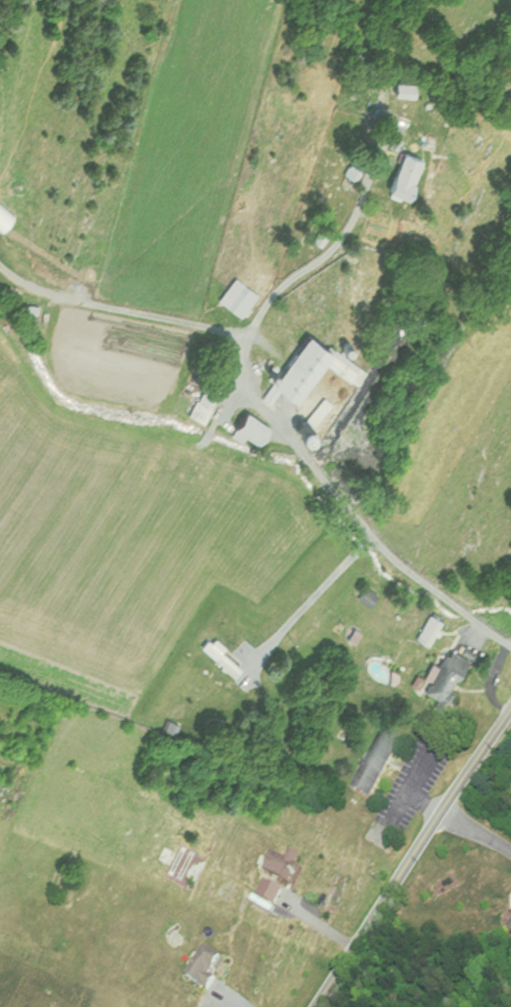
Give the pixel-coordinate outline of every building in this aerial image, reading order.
[(388,97),(410,97),(410,84),(388,84),(388,97)] [(354,182),(364,157),(352,153),(341,177),(354,182)] [(416,160),(394,154),(381,197),(403,204),(416,160)] [(239,319),(256,296),(232,279),(215,302),(239,319)] [(290,404),(318,363),(346,382),(354,370),(302,335),(258,400),(266,406),(274,394),(290,404)] [(185,416),(199,424),(221,387),(207,379),(185,416)] [(263,427),(239,413),(229,432),(253,446),(263,427)] [(196,649),(233,679),(243,667),(216,645),(214,648),(204,640),(196,649)] [(421,694),(446,707),(452,696),(449,695),(466,660),(443,649),(421,694)] [(368,802),(394,739),(372,730),(346,793),(368,802)] [(292,855),(281,850),(278,856),(265,851),(248,895),(273,905),(292,855)] [(510,936),(510,912),(499,927),(510,936)] [(176,975),(199,990),(219,960),(196,945),(176,975)]
